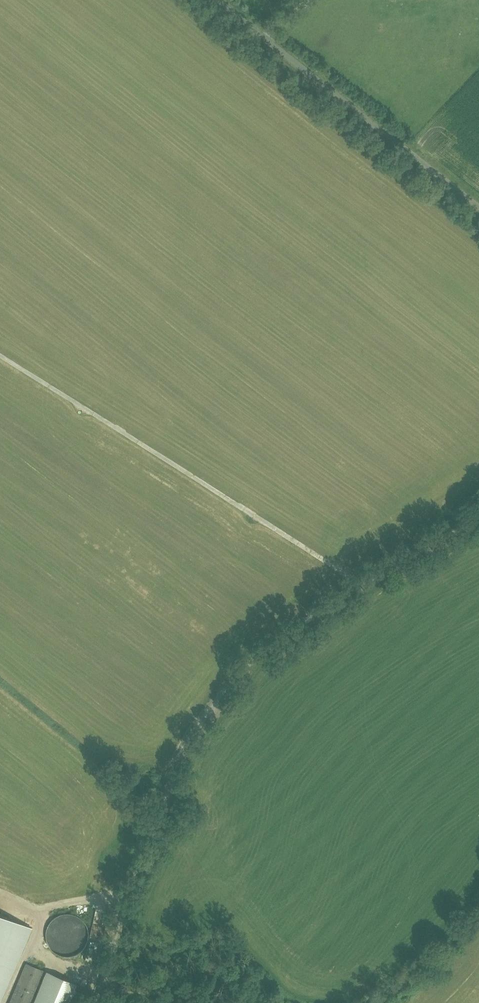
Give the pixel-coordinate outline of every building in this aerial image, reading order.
[(46,935),(46,936),(46,938),(47,942),(48,945),(50,948),(52,950),(55,952),(58,954),(59,955),(61,955),(64,956),(67,956),(71,956),(72,956),(74,955),(77,954),(80,952),(83,950),(85,948),(86,945),(87,944),(88,942),(89,938),(89,935),(89,932),(88,928),(86,925),(85,922),(83,920),(80,918),(77,916),(74,915),(71,914),(67,914),(64,914),(61,915),(58,916),(55,918),(52,920),(50,922),(48,925),(47,928),(46,932),(46,935)] [(0,915),(0,1002),(31,928),(0,915)] [(26,964),(10,1002),(31,1002),(44,971),(26,964)] [(47,972),(34,1002),(68,1002),(76,983),(47,972)]
